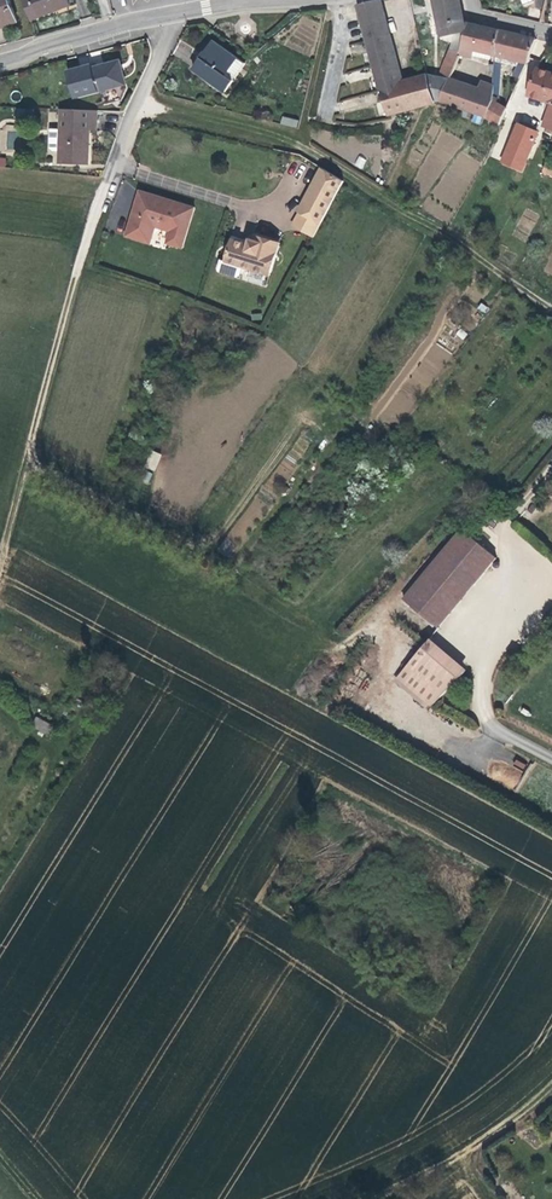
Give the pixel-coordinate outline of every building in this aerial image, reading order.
[(7,0),(0,0),(0,27),(15,21),(7,0)] [(27,22),(69,5),(66,0),(19,0),(27,22)] [(385,113),(407,109),(403,94),(401,95),(398,83),(395,84),(375,0),(374,0),(358,4),(385,113)] [(401,83),(381,0),(375,0),(395,84),(398,83),(401,83)] [(442,80),(450,83),(451,79),(462,47),(466,33),(463,22),(458,0),(432,0),(441,37),(452,35),(449,45),(452,45),(449,54),(453,55),(448,73),(444,72),(442,80)] [(463,22),(466,33),(462,47),(465,48),(484,54),(483,63),(483,65),(488,65),(489,55),(497,29),(478,25),(463,22)] [(514,33),(497,29),(489,55),(522,62),(532,38),(514,33)] [(194,64),(224,85),(241,61),(211,39),(194,64)] [(465,48),(463,57),(483,63),(484,54),(465,48)] [(95,80),(97,80),(100,93),(117,89),(123,78),(122,75),(124,74),(117,49),(90,57),(95,80)] [(546,102),(538,123),(543,126),(548,128),(551,129),(551,102),(551,101),(551,100),(551,74),(548,72),(535,65),(523,88),(546,102)] [(486,83),(485,96),(491,97),(491,91),(489,91),(490,81),(493,81),(493,75),(487,75),(486,83)] [(448,85),(428,77),(401,83),(398,83),(401,95),(403,94),(407,109),(439,102),(448,85)] [(482,120),(484,100),(472,95),(455,88),(457,82),(451,79),(450,83),(448,85),(439,102),(482,120)] [(486,83),(474,81),(472,95),(484,100),(485,96),(486,83)] [(497,127),(503,107),(484,100),(482,120),(497,127)] [(63,109),(61,129),(60,149),(59,162),(88,164),(90,132),(97,132),(98,112),(63,109)] [(282,116),(280,124),(297,127),(298,119),(282,116)] [(516,125),(513,133),(507,149),(525,157),(535,133),(518,126),(516,125)] [(52,128),(50,149),(60,149),(61,129),(52,128)] [(7,149),(15,150),(16,131),(7,131),(7,149)] [(540,161),(536,168),(551,176),(551,166),(540,161)] [(321,167),(298,211),(312,219),(304,232),(312,236),(342,179),(321,167)] [(181,246),(193,207),(138,190),(124,235),(149,243),(154,225),(168,230),(165,241),(181,246)] [(304,232),(312,219),(298,211),(290,225),(304,232)] [(231,239),(224,261),(219,259),(216,268),(217,272),(234,277),(238,275),(240,267),(267,275),(277,244),(250,235),(247,244),(231,239)] [(544,271),(551,275),(551,261),(549,260),(544,271)] [(152,450),(145,467),(154,471),(161,454),(152,450)] [(405,597),(438,624),(494,555),(461,528),(405,597)] [(467,667),(430,636),(397,675),(434,706),(467,667)] [(36,718),(32,729),(47,734),(51,723),(36,718)]
